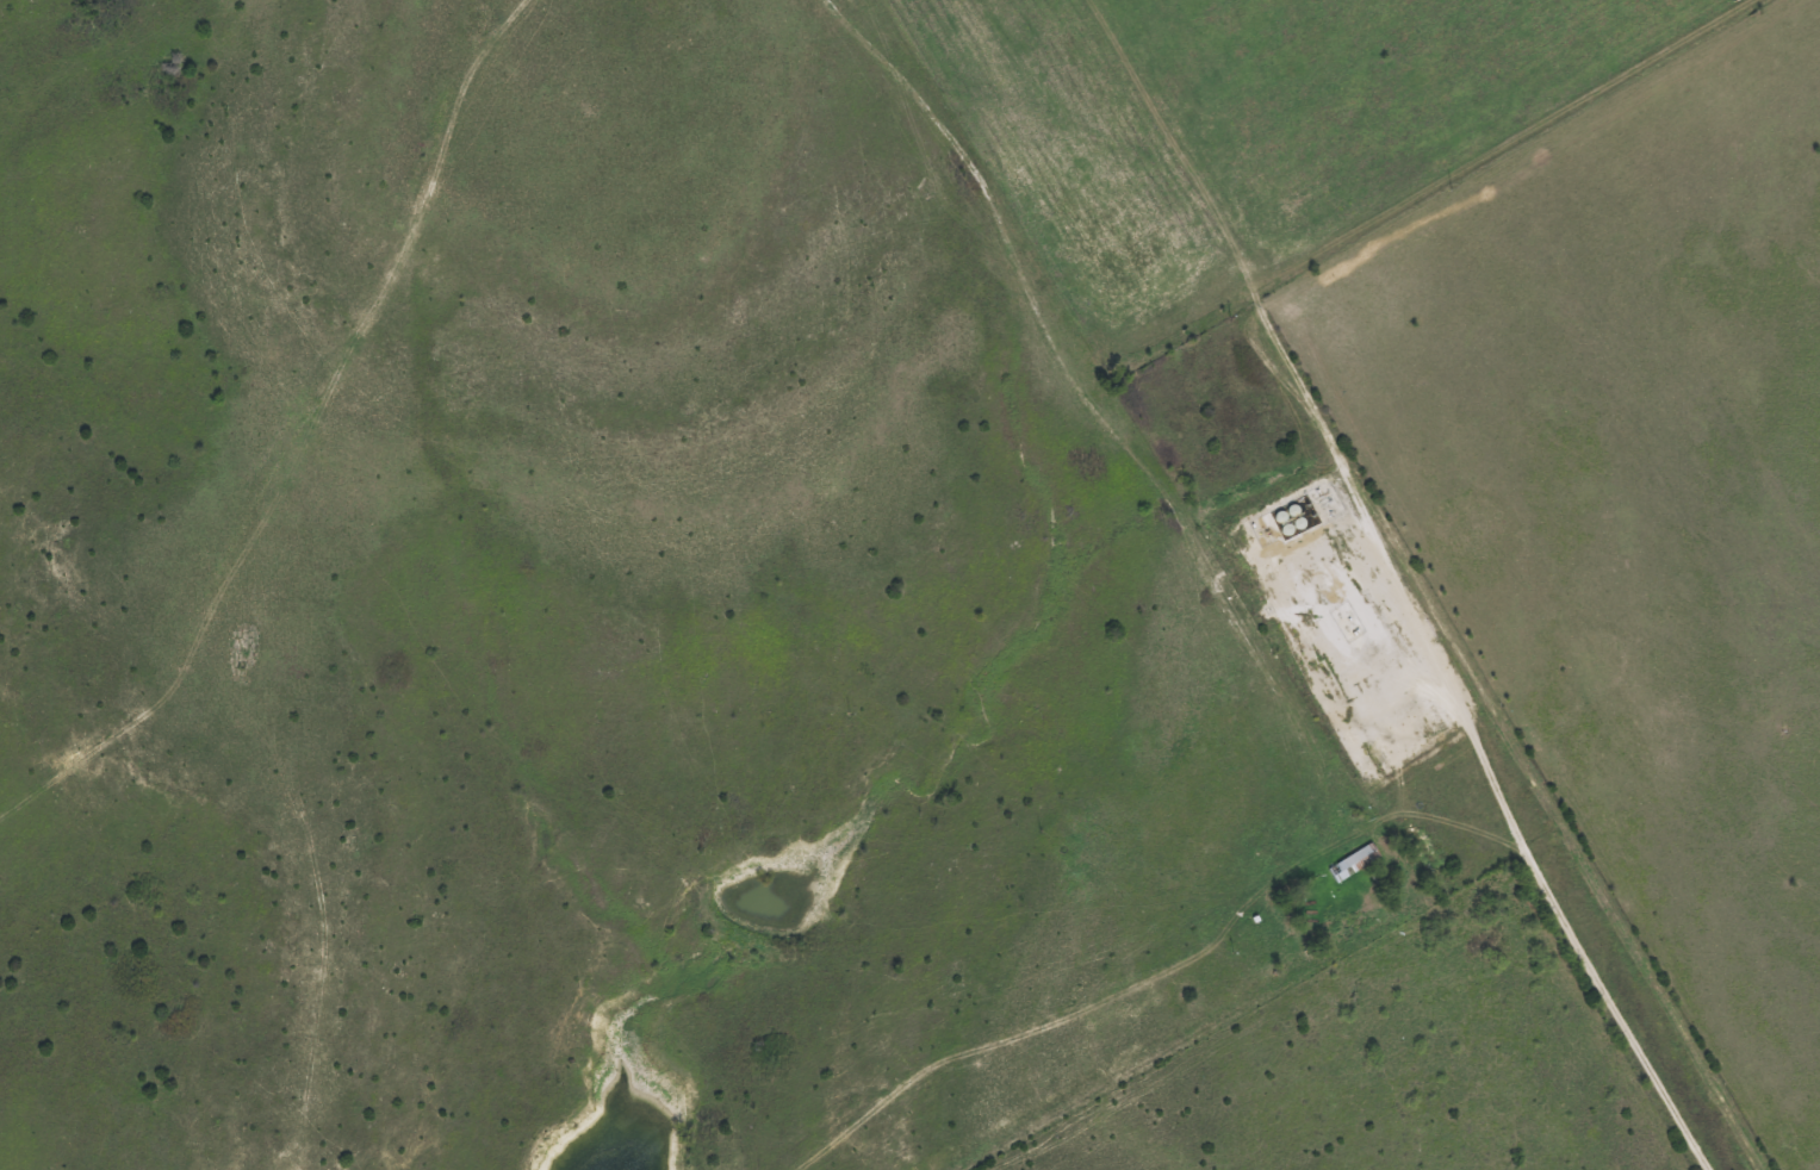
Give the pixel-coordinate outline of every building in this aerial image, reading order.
[(1379,858),(1335,884),(1327,869),(1369,844),(1379,858)]
